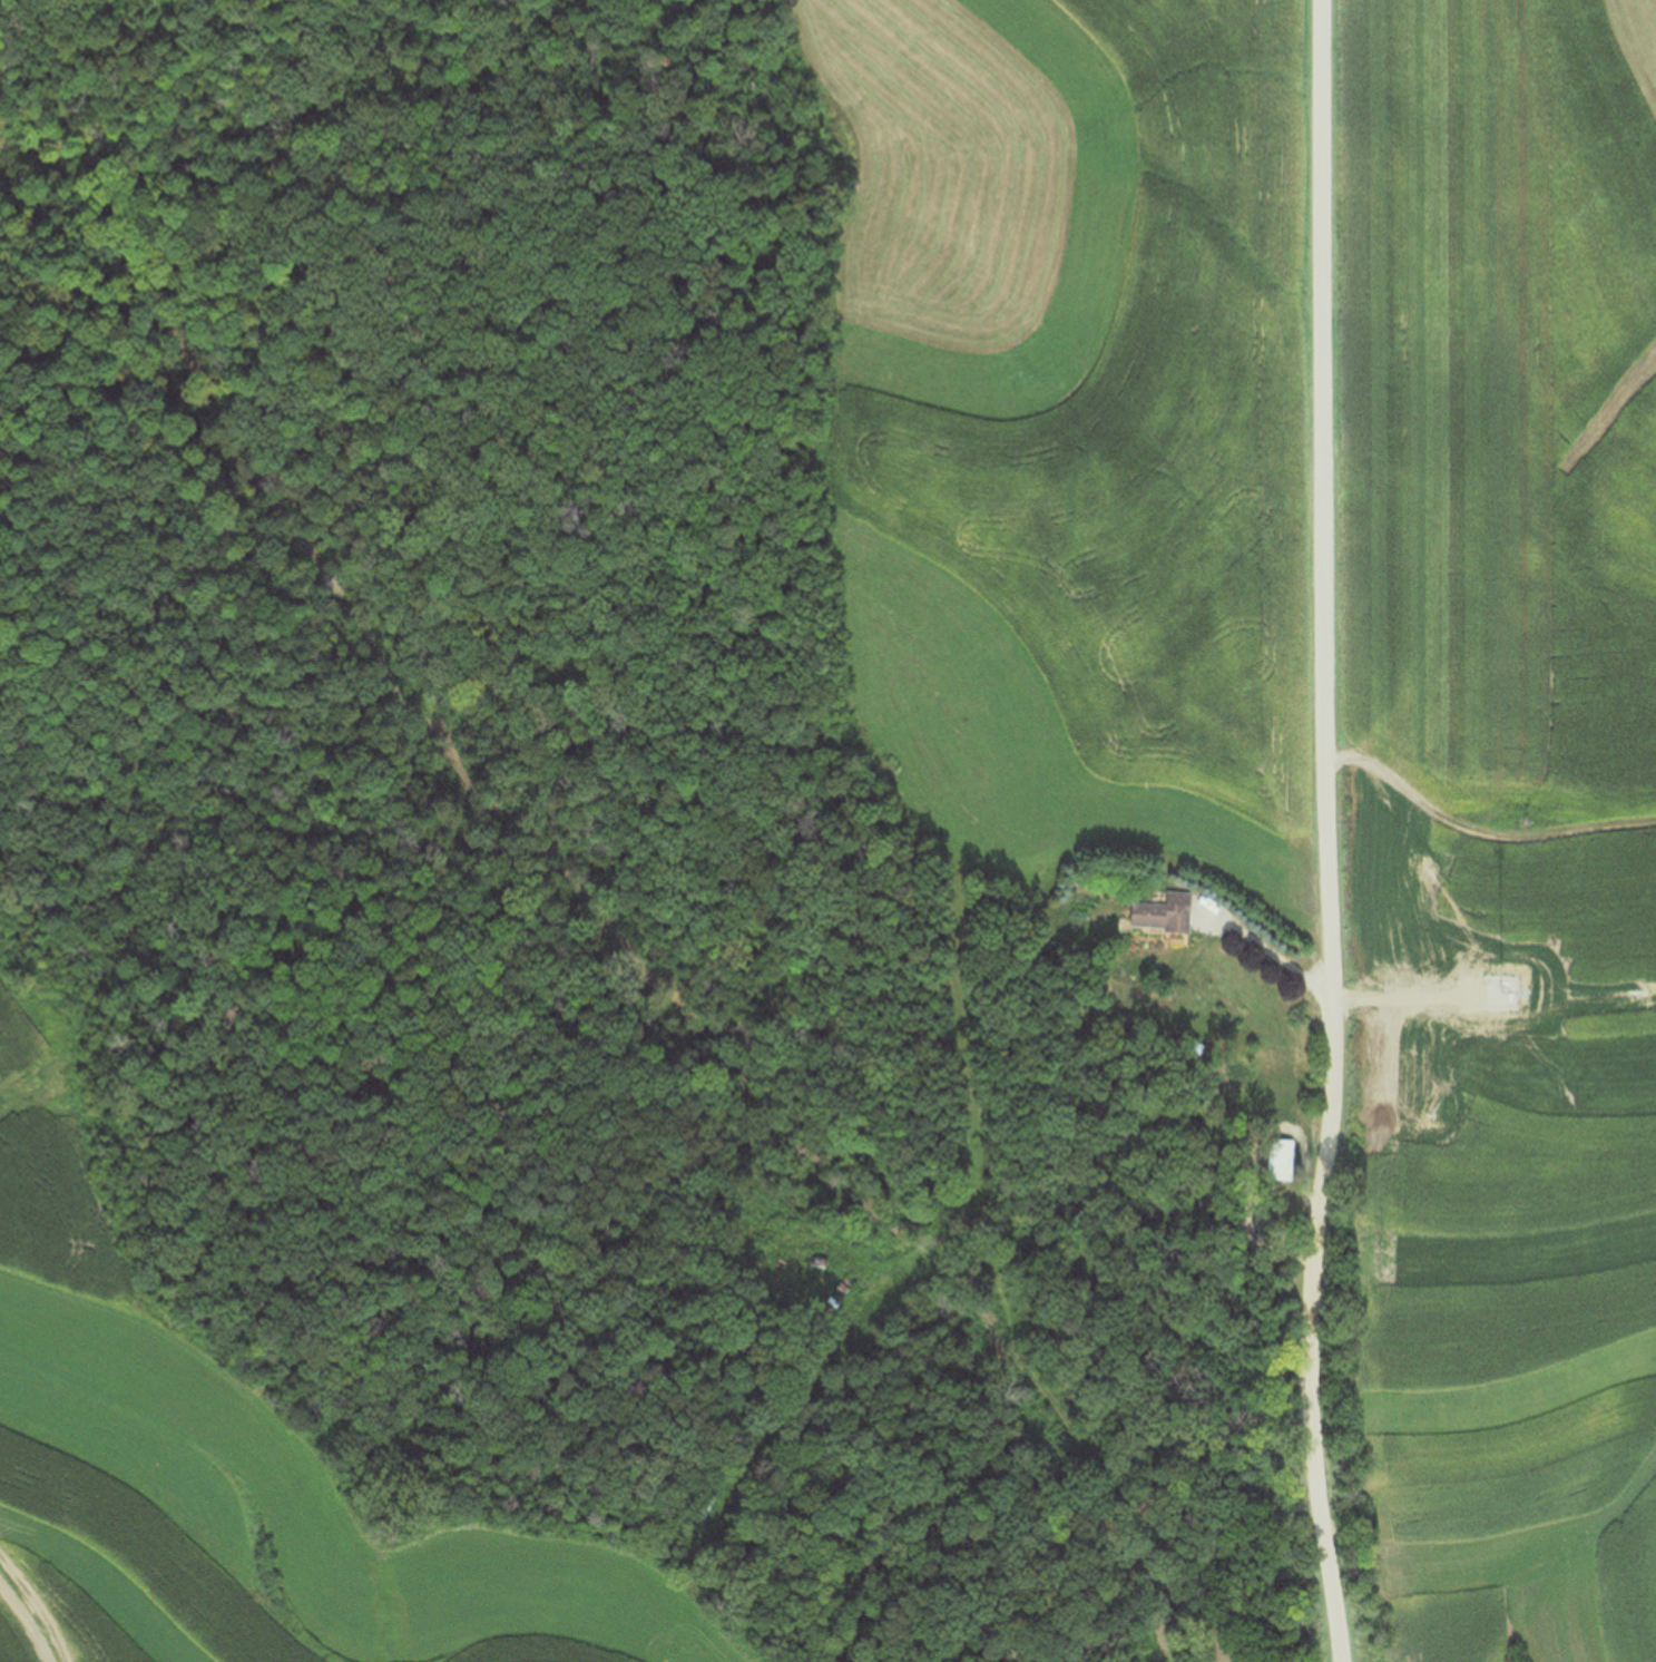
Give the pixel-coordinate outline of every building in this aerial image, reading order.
[(1159,904),(1122,902),(1121,929),(1184,932),(1185,892),(1159,891),(1159,904)] [(1296,1139),(1269,1139),(1269,1179),(1296,1179),(1296,1139)]
